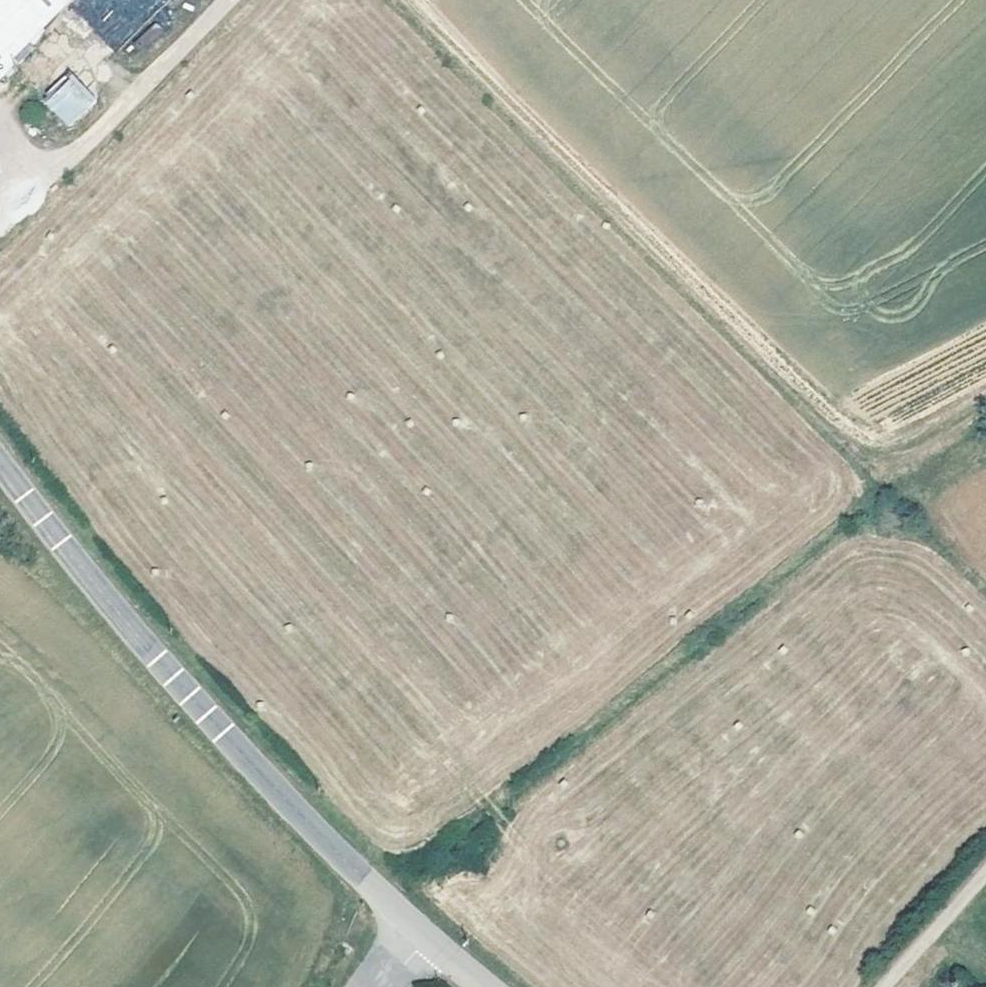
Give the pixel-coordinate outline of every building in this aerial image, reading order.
[(16,65),(34,47),(29,42),(72,0),(0,0),(0,78),(15,64),(16,65)] [(71,127),(97,97),(67,71),(41,101),(71,127)]
